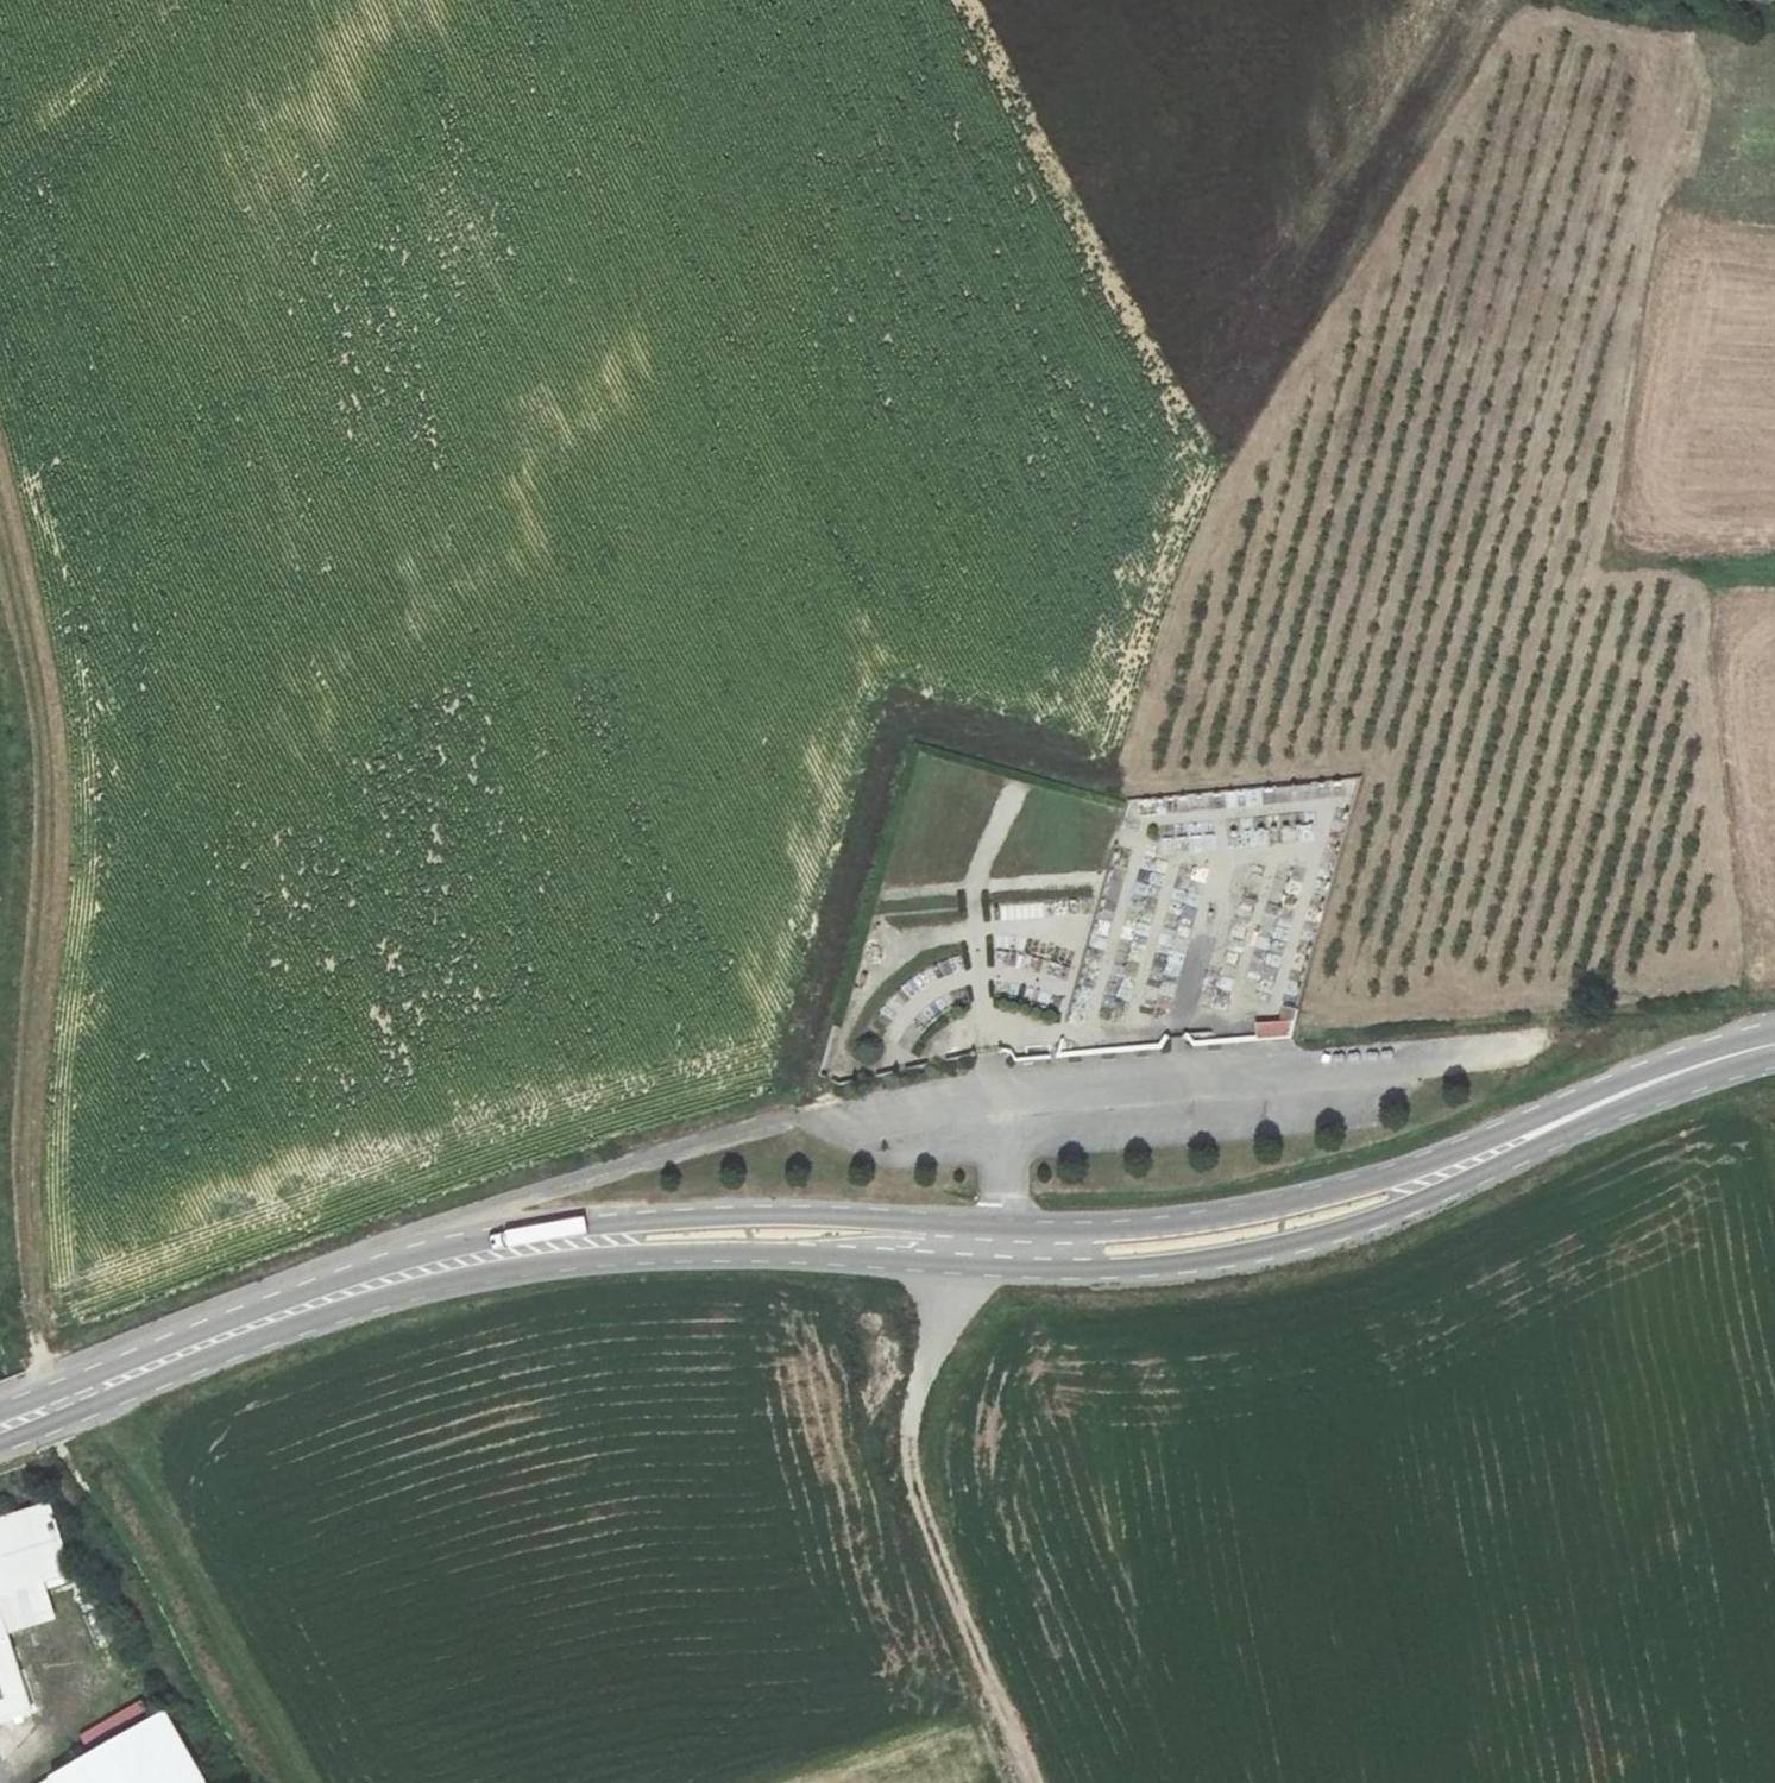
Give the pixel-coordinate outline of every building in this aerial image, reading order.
[(995,937),(994,950),(1026,952),(1027,939),(995,937)] [(1291,1020),(1256,1023),(1257,1038),(1292,1036),(1291,1020)] [(31,1711),(6,1632),(56,1617),(45,1581),(66,1575),(44,1510),(0,1524),(0,1721),(31,1711)] [(42,1782),(203,1782),(161,1713),(42,1782)]
